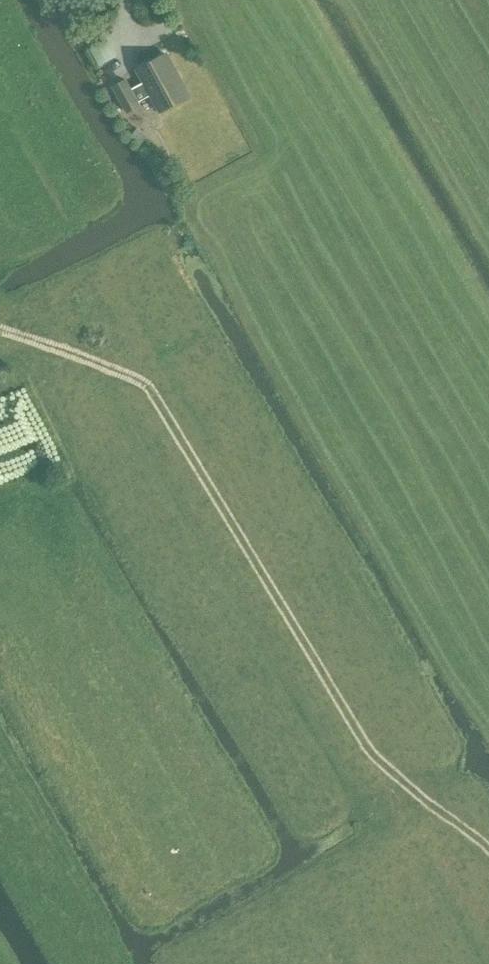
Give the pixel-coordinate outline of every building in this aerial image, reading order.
[(126,79),(112,87),(125,111),(139,103),(138,101),(150,94),(159,110),(188,95),(165,53),(136,69),(143,81),(131,88),(126,79)]
